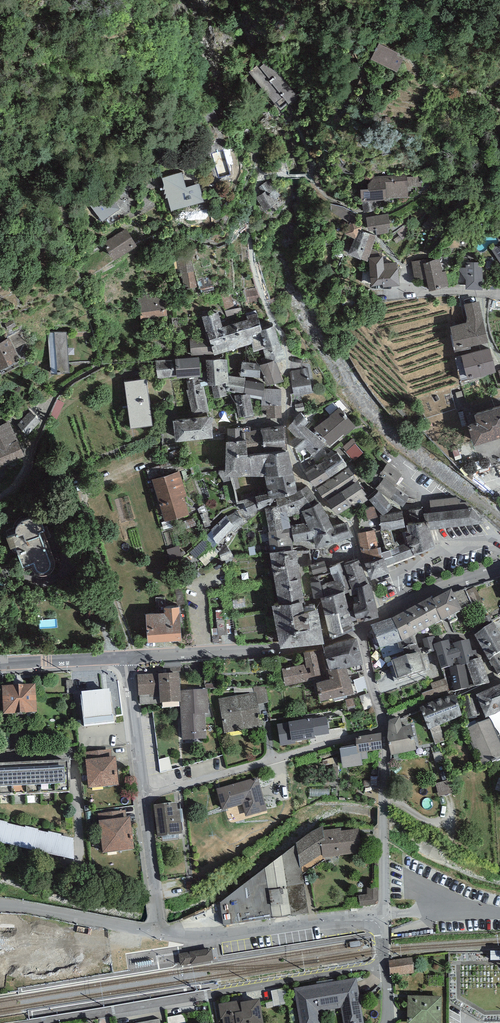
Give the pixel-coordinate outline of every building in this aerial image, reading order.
[(398,53),(378,44),(370,59),(397,72),(403,59),(397,56),(398,53)] [(257,66),(250,72),(280,110),(298,97),(269,61),(259,69),(257,66)] [(162,178),(164,186),(163,190),(165,190),(164,195),(166,194),(165,198),(167,198),(171,212),(204,202),(199,183),(186,187),(182,172),(162,178)] [(360,190),(361,202),(362,202),(375,201),(387,200),(387,199),(408,198),(407,187),(421,186),(420,176),(407,177),(407,174),(367,177),(368,189),(360,190)] [(262,194),(256,198),(265,211),(278,202),(275,199),(280,195),(273,185),(271,186),(268,181),(258,187),(262,194)] [(108,192),(90,205),(102,222),(120,209),(108,192)] [(375,201),(362,202),(364,215),(378,212),(375,201)] [(388,214),(366,218),(368,231),(375,230),(376,235),(389,233),(388,228),(390,228),(388,214)] [(363,224),(351,219),(345,235),(355,239),(348,255),(361,260),(361,259),(367,262),(376,236),(361,230),(363,224)] [(137,246),(126,229),(102,244),(114,261),(137,246)] [(489,247),(499,263),(499,247),(489,247)] [(183,289),(197,287),(193,272),(191,257),(176,260),(178,275),(181,274),(183,289)] [(383,257),(369,258),(372,286),(383,285),(383,287),(400,286),(398,268),(397,268),(396,263),(384,264),(383,257)] [(425,259),(411,261),(415,281),(427,280),(423,263),(426,263),(425,259)] [(426,263),(423,263),(427,280),(429,291),(449,287),(446,272),(442,272),(440,260),(426,263)] [(466,280),(465,290),(483,290),(482,262),(466,262),(466,267),(458,268),(466,280)] [(149,295),(138,296),(140,319),(167,316),(165,297),(150,299),(149,295)] [(454,348),(455,352),(470,349),(470,347),(489,343),(480,302),(464,305),(467,319),(468,323),(450,327),(455,348),(454,348)] [(218,312),(202,317),(206,332),(223,327),(218,312)] [(248,320),(223,327),(206,332),(208,338),(214,354),(215,356),(252,345),(249,336),(263,332),(262,330),(258,314),(246,316),(248,320)] [(274,326),(262,330),(263,332),(249,336),(252,345),(254,352),(263,349),(267,363),(274,361),(274,363),(277,362),(284,360),(274,326)] [(48,333),(51,373),(69,372),(66,332),(48,333)] [(0,343),(0,371),(21,360),(10,338),(0,343)] [(208,338),(190,339),(191,355),(214,354),(208,338)] [(489,348),(461,356),(468,380),(496,372),(489,348)] [(199,357),(175,359),(176,376),(176,378),(189,377),(198,376),(200,376),(199,357)] [(175,359),(155,361),(158,378),(176,376),(175,359)] [(227,359),(206,360),(207,386),(212,385),(226,383),(229,383),(229,376),(227,359)] [(283,381),(277,362),(274,363),(274,361),(267,363),(260,365),(267,387),(283,381)] [(259,364),(242,362),(240,376),(260,378),(260,367),(259,367),(259,364)] [(308,368),(290,371),(294,396),(312,393),(308,368)] [(198,380),(198,376),(189,377),(190,381),(187,382),(188,390),(186,390),(193,416),(209,412),(203,386),(201,387),(200,380),(198,380)] [(245,378),(229,376),(229,383),(226,383),(226,391),(244,393),(245,378)] [(146,380),(125,382),(131,429),(152,426),(146,380)] [(264,384),(246,381),(244,393),(247,394),(250,394),(262,397),(264,396),(264,389),(264,384)] [(226,383),(212,385),(214,399),(227,396),(226,391),(226,383)] [(281,390),(264,389),(264,396),(262,397),(261,406),(281,406),(281,390)] [(247,394),(234,396),(239,418),(254,416),(250,394),(247,394)] [(59,398),(54,413),(61,416),(66,400),(59,398)] [(281,419),(281,406),(261,406),(261,411),(267,411),(267,419),(281,419)] [(474,447),(499,439),(499,407),(474,415),(476,423),(467,426),(474,447)] [(340,408),(314,428),(330,446),(344,434),(345,436),(356,427),(340,408)] [(32,415),(30,412),(17,425),(28,435),(40,422),(32,415)] [(300,412),(287,428),(296,437),(291,442),(300,453),(305,448),(313,457),(326,444),(305,426),(309,422),(300,412)] [(211,417),(173,421),(175,442),(213,438),(211,417)] [(0,426),(0,468),(25,457),(9,422),(0,426)] [(283,426),(262,428),(262,430),(264,446),(264,450),(286,448),(283,426)] [(250,427),(227,429),(228,442),(246,441),(247,448),(264,446),(262,430),(250,431),(250,427)] [(356,442),(352,438),(342,447),(346,451),(347,451),(355,443),(356,442)] [(225,477),(264,477),(293,476),(288,452),(248,456),(247,448),(246,441),(228,442),(225,442),(225,477)] [(364,453),(355,443),(347,451),(346,451),(345,452),(354,462),(364,453)] [(338,453),(321,464),(330,478),(346,467),(338,453)] [(320,463),(305,473),(315,487),(330,478),(321,464),(320,463)] [(393,486),(402,475),(388,464),(379,475),(384,478),(393,486)] [(349,468),(334,478),(340,488),(355,478),(349,468)] [(179,471),(152,480),(165,523),(189,515),(184,497),(187,496),(179,471)] [(293,476),(264,477),(268,494),(270,500),(276,499),(287,496),(298,493),(297,491),(293,476)] [(334,478),(317,489),(323,499),(340,488),(334,478)] [(384,478),(375,489),(379,492),(389,500),(391,499),(397,489),(393,486),(384,478)] [(358,481),(341,492),(351,506),(353,510),(368,500),(365,496),(367,495),(358,481)] [(308,486),(297,491),(298,493),(287,496),(276,499),(277,504),(277,507),(280,506),(281,513),(286,512),(287,517),(302,513),(301,512),(320,503),(308,486)] [(409,498),(397,489),(391,499),(403,507),(409,498)] [(341,492),(327,501),(337,516),(351,506),(341,492)] [(379,492),(369,500),(374,506),(382,515),(385,515),(393,507),(379,492)] [(268,494),(255,497),(242,501),(249,516),(258,511),(277,504),(276,499),(270,500),(268,494)] [(429,527),(430,530),(483,524),(483,521),(472,508),(468,508),(467,502),(461,502),(460,499),(458,499),(458,497),(429,500),(431,513),(423,514),(428,527),(429,527)] [(320,503),(301,512),(302,513),(306,523),(291,525),(294,543),(313,539),(316,549),(354,537),(347,522),(333,527),(320,503)] [(277,507),(265,509),(269,532),(291,528),(287,517),(286,512),(281,513),(280,506),(277,507)] [(365,509),(368,518),(368,520),(371,519),(377,517),(374,506),(365,509)] [(235,511),(228,517),(227,516),(207,534),(216,544),(232,530),(233,531),(245,521),(235,511)] [(382,515),(380,515),(381,530),(382,531),(383,531),(391,530),(391,531),(404,528),(405,528),(402,511),(385,515),(382,515)] [(16,535),(6,538),(11,550),(16,548),(23,569),(24,568),(25,572),(32,569),(34,571),(36,574),(40,576),(42,577),(45,577),(48,576),(50,575),(53,572),(55,569),(55,566),(55,563),(44,532),(45,532),(40,515),(34,517),(26,520),(22,522),(18,525),(16,527),(15,530),(15,534),(16,535)] [(368,518),(359,519),(359,533),(357,533),(361,551),(365,564),(383,559),(382,553),(381,547),(378,548),(375,531),(374,530),(371,519),(368,520),(368,518)] [(426,522),(406,526),(407,527),(405,528),(404,528),(408,543),(414,556),(435,548),(429,527),(427,528),(426,522)] [(294,551),(291,528),(269,532),(268,533),(270,553),(294,551)] [(381,547),(382,553),(383,559),(384,559),(387,568),(415,557),(414,556),(408,543),(399,546),(397,542),(395,543),(391,531),(391,530),(383,531),(382,531),(381,530),(375,531),(378,548),(381,547)] [(227,545),(218,550),(221,561),(233,556),(227,545)] [(270,553),(273,572),(299,568),(296,550),(294,551),(270,553)] [(383,559),(365,564),(371,580),(389,573),(387,568),(384,559),(383,559)] [(324,561),(310,565),(313,575),(328,571),(324,561)] [(359,561),(344,566),(352,590),(370,584),(359,561)] [(343,563),(329,568),(333,581),(321,585),(320,581),(311,583),(315,604),(321,603),(320,598),(345,592),(345,594),(353,591),(352,590),(344,566),(343,563)] [(299,568),(273,572),(278,605),(279,607),(304,602),(299,568)] [(370,584),(352,590),(353,591),(355,597),(353,598),(353,610),(350,611),(353,625),(379,617),(378,615),(370,584)] [(475,587),(467,591),(475,607),(483,603),(475,587)] [(434,598),(432,599),(438,609),(436,609),(442,620),(462,609),(454,593),(452,589),(434,598)] [(465,589),(454,593),(462,609),(472,603),(465,589)] [(345,592),(320,598),(321,603),(331,640),(355,630),(353,625),(350,611),(345,594),(345,592)] [(432,596),(392,617),(402,641),(442,620),(436,609),(438,609),(432,599),(434,598),(432,596)] [(279,607),(278,605),(272,606),(280,649),(324,644),(318,609),(315,609),(315,604),(305,606),(304,602),(279,607)] [(164,613),(145,615),(147,644),(182,641),(179,608),(164,609),(164,613)] [(392,617),(371,625),(380,648),(402,641),(392,617)] [(488,660),(499,652),(499,633),(494,621),(474,635),(488,660)] [(450,644),(449,639),(437,643),(435,635),(422,639),(426,653),(436,651),(441,668),(449,666),(449,668),(465,664),(467,663),(470,662),(470,660),(478,658),(476,650),(473,651),(469,639),(450,644)] [(324,648),(329,670),(329,671),(347,668),(363,665),(357,639),(337,643),(324,648)] [(405,655),(391,660),(398,680),(426,670),(417,643),(403,648),(405,655)] [(306,664),(282,669),(285,686),(322,679),(316,650),(303,653),(306,664)] [(488,660),(498,674),(499,672),(499,652),(488,660)] [(470,662),(467,663),(474,686),(490,682),(481,657),(478,658),(470,660),(470,662)] [(469,687),(465,664),(449,668),(454,691),(469,687)] [(347,668),(329,671),(328,671),(330,679),(316,683),(320,702),(354,694),(347,668)] [(179,672),(137,675),(138,695),(140,695),(150,695),(150,697),(160,697),(160,703),(180,702),(181,702),(180,690),(179,672)] [(356,678),(361,690),(370,687),(365,675),(356,678)] [(446,678),(431,683),(433,689),(422,693),(425,701),(451,692),(446,678)] [(35,683),(2,685),(4,714),(37,712),(35,683)] [(476,695),(486,718),(499,711),(499,684),(476,695)] [(253,687),(254,693),(256,692),(258,704),(268,702),(265,686),(253,687)] [(81,691),(82,694),(81,694),(84,726),(113,723),(109,688),(81,691)] [(209,713),(207,689),(180,690),(181,702),(180,702),(182,740),(206,738),(205,713),(209,713)] [(254,693),(218,698),(224,733),(261,727),(258,704),(256,692),(254,693)] [(434,701),(419,707),(428,729),(430,729),(440,724),(462,715),(456,694),(434,701)] [(150,695),(140,695),(140,704),(160,703),(160,697),(150,697),(150,695)] [(475,696),(463,699),(468,718),(479,715),(475,696)] [(400,716),(388,720),(388,738),(391,755),(416,750),(412,725),(402,727),(400,716)] [(326,717),(313,719),(315,736),(329,734),(326,717)] [(289,722),(277,724),(280,746),(293,744),(293,742),(315,738),(315,736),(313,719),(313,718),(288,721),(289,722)] [(465,729),(481,764),(491,760),(492,762),(499,759),(499,742),(490,718),(465,729)] [(445,741),(440,724),(430,729),(435,744),(445,741)] [(382,733),(356,737),(356,746),(340,748),(342,769),(362,764),(361,752),(382,749),(382,733)] [(85,752),(85,759),(112,756),(111,749),(85,752)] [(112,756),(85,759),(88,788),(119,785),(116,756),(112,756)] [(164,770),(174,768),(172,757),(161,759),(164,770)] [(0,762),(0,795),(71,792),(69,759),(0,762)] [(257,777),(216,789),(222,810),(242,804),(246,817),(267,811),(257,777)] [(438,783),(441,796),(455,793),(452,780),(438,783)] [(177,802),(154,804),(157,837),(182,834),(179,809),(178,809),(177,802)] [(98,813),(98,820),(127,817),(126,810),(98,813)] [(127,817),(98,820),(102,852),(135,848),(131,816),(127,817)] [(74,859),(73,838),(61,836),(61,834),(48,831),(48,833),(37,830),(38,829),(25,826),(25,827),(7,823),(8,822),(0,820),(0,842),(74,859)] [(323,826),(296,842),(297,844),(302,875),(325,860),(325,858),(340,856),(339,855),(361,853),(358,829),(341,830),(341,828),(323,830),(323,826)] [(297,844),(220,903),(222,925),(309,914),(302,875),(297,844)] [(367,894),(358,895),(360,906),(378,904),(378,888),(367,888),(367,894)] [(389,960),(390,975),(414,973),(412,957),(389,960)] [(294,988),(300,1022),(320,1022),(318,1012),(341,1008),(343,1022),(364,1022),(357,978),(294,988)] [(287,988),(274,990),(277,1005),(290,1003),(287,988)] [(407,995),(407,1022),(442,1022),(443,995),(407,995)] [(218,1004),(221,1019),(222,1019),(223,1022),(264,1022),(260,999),(241,1002),(240,1000),(218,1004)] [(167,1017),(168,1022),(189,1022),(187,1013),(167,1017)]
